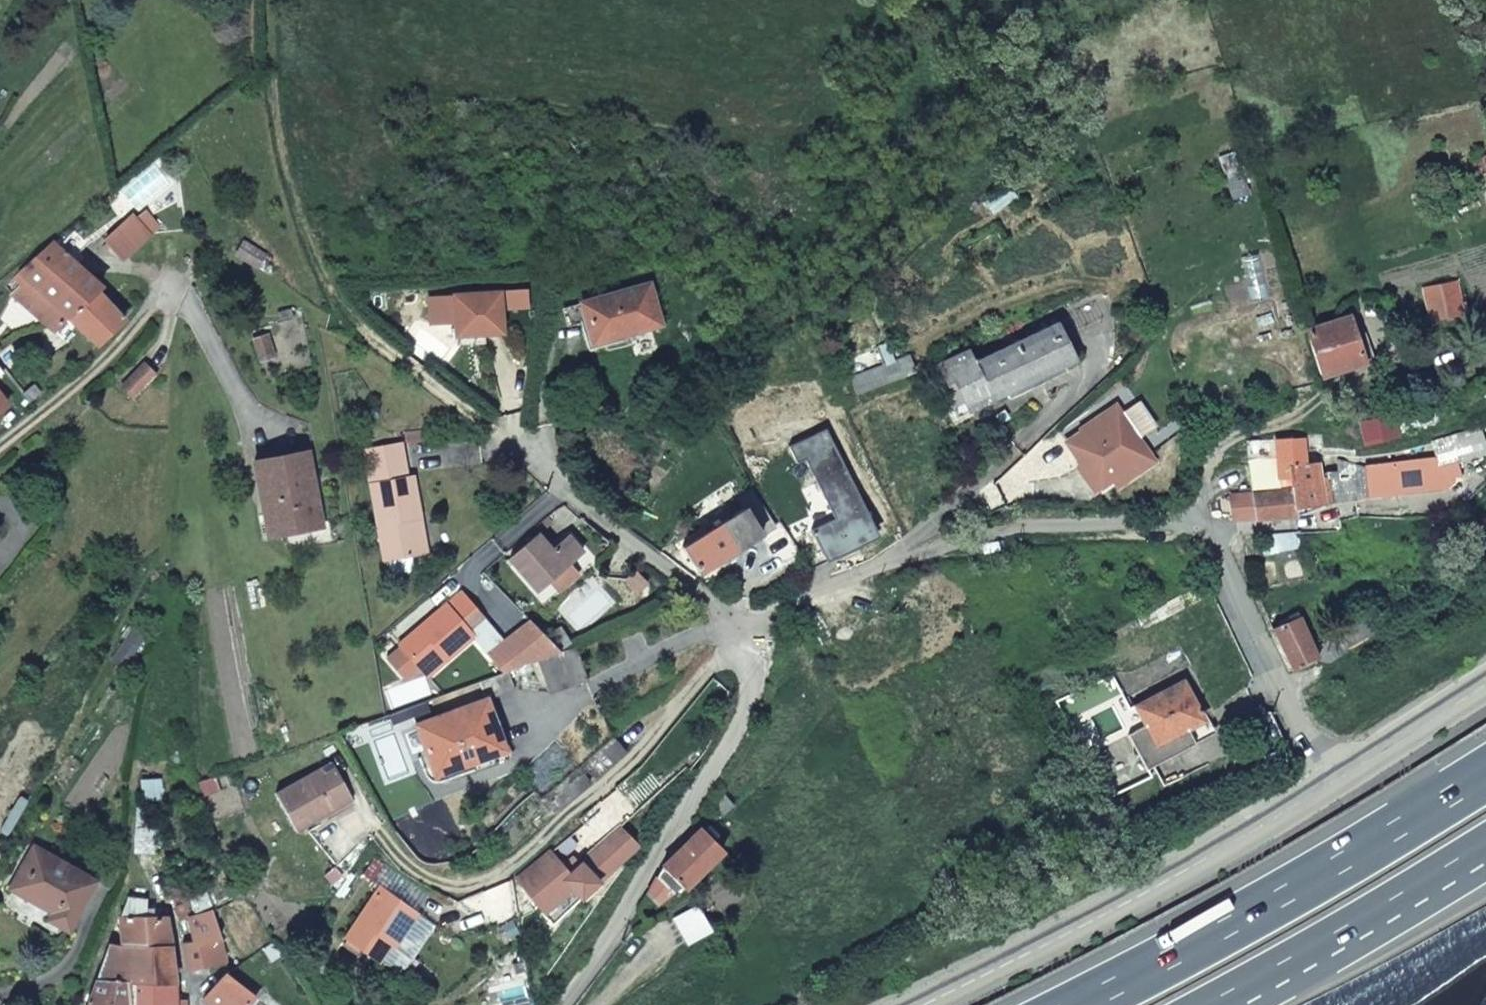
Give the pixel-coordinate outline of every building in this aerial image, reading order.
[(133,220),(147,234),(156,225),(143,211),(133,220)] [(133,220),(129,215),(103,241),(120,259),(147,234),(133,220)] [(98,291),(50,243),(14,269),(23,279),(8,294),(14,300),(17,297),(25,305),(21,308),(46,335),(66,318),(91,297),(98,291)] [(236,245),(229,257),(255,273),(263,260),(236,245)] [(587,343),(654,322),(643,283),(576,302),(587,343)] [(17,297),(14,300),(21,308),(25,305),(17,297)] [(70,321),(102,355),(124,329),(91,297),(66,318),(70,321)] [(492,298),(448,304),(451,332),(468,330),(470,340),(497,337),(492,298)] [(1357,358),(1354,336),(1351,316),(1309,323),(1316,368),(1358,362),(1357,358)] [(991,397),(1075,356),(1057,317),(979,357),(977,353),(973,355),(969,348),(942,361),(966,409),(990,396),(991,397)] [(70,321),(66,318),(46,335),(49,338),(70,321)] [(468,330),(451,332),(453,343),(470,340),(468,330)] [(1366,357),(1363,335),(1354,336),(1357,358),(1366,357)] [(878,386),(911,372),(898,342),(865,356),(878,386)] [(933,365),(957,413),(966,409),(942,361),(933,365)] [(138,409),(157,384),(146,374),(126,400),(138,409)] [(18,394),(24,402),(36,393),(29,385),(18,394)] [(1434,401),(1393,412),(1394,415),(1397,430),(1439,419),(1434,401)] [(1112,406),(1077,429),(1079,431),(1062,442),(1089,483),(1140,450),(1112,406)] [(1394,415),(1361,422),(1364,441),(1397,434),(1397,430),(1394,415)] [(1431,452),(1404,459),(1409,479),(1436,471),(1444,466),(1439,449),(1448,447),(1450,452),(1457,449),(1459,455),(1469,447),(1467,440),(1465,441),(1462,433),(1474,429),(1471,417),(1458,420),(1459,427),(1427,436),(1431,452)] [(1278,439),(1277,464),(1305,463),(1304,439),(1278,439)] [(361,446),(383,559),(386,558),(409,554),(418,552),(412,517),(419,516),(410,472),(404,473),(397,440),(361,446)] [(1246,441),(1246,489),(1273,489),(1273,440),(1246,441)] [(1452,461),(1450,452),(1448,447),(1439,449),(1444,466),(1452,461)] [(1140,450),(1089,483),(1095,494),(1147,460),(1140,450)] [(265,535),(311,526),(303,482),(310,480),(304,452),(260,460),(267,497),(258,499),(265,535)] [(1317,503),(1409,479),(1404,459),(1379,466),(1377,461),(1365,466),(1334,464),(1336,476),(1323,477),(1323,481),(1320,481),(1318,463),(1305,463),(1277,464),(1277,484),(1291,484),(1291,497),(1295,520),(1318,508),(1317,503)] [(250,462),(258,499),(267,497),(260,460),(250,462)] [(303,482),(311,526),(319,524),(310,480),(303,482)] [(737,504),(756,529),(769,522),(746,486),(731,496),(737,504)] [(1234,519),(1295,520),(1291,497),(1236,496),(1234,519)] [(737,504),(680,543),(696,570),(757,531),(756,529),(737,504)] [(425,551),(419,516),(412,517),(418,552),(425,551)] [(536,590),(583,552),(569,536),(553,550),(540,534),(510,558),(536,590)] [(409,554),(386,558),(389,573),(411,568),(409,554)] [(446,658),(473,636),(469,631),(485,618),(461,590),(399,642),(421,670),(442,653),(446,658)] [(1291,674),(1313,664),(1325,668),(1348,653),(1340,637),(1310,651),(1298,618),(1271,631),(1291,674)] [(531,620),(488,651),(503,668),(506,667),(537,656),(558,648),(531,620)] [(1348,653),(1377,635),(1369,622),(1340,637),(1348,653)] [(548,688),(586,675),(574,642),(558,648),(537,656),(548,688)] [(426,675),(446,658),(442,653),(421,670),(426,675)] [(503,668),(479,677),(486,696),(513,685),(506,667),(503,668)] [(1179,683),(1132,708),(1142,726),(1152,747),(1172,736),(1199,722),(1179,683)] [(437,779),(507,753),(486,696),(417,722),(437,779)] [(1123,698),(1114,703),(1119,712),(1128,707),(1123,698)] [(1142,770),(1179,750),(1172,736),(1152,747),(1142,726),(1123,736),(1142,770)] [(596,746),(610,764),(625,752),(611,734),(596,746)] [(294,830),(351,799),(331,761),(274,791),(294,830)] [(548,850),(513,877),(540,911),(570,886),(581,898),(633,843),(618,827),(567,873),(548,850)] [(696,828),(658,868),(642,895),(651,902),(676,885),(679,888),(719,850),(696,828)] [(8,893),(52,915),(49,921),(68,930),(88,886),(91,880),(79,874),(31,850),(8,893)] [(377,962),(413,910),(379,885),(342,937),(377,962)] [(121,943),(170,944),(165,915),(145,915),(146,899),(126,897),(118,914),(115,916),(121,943)] [(220,964),(206,906),(191,914),(191,939),(181,940),(186,964),(220,964)] [(121,943),(107,943),(95,977),(124,980),(172,984),(170,944),(121,943)] [(252,992),(222,970),(201,998),(211,1004),(243,1004),(252,992)] [(124,980),(95,977),(86,1004),(125,1004),(124,980)] [(124,980),(125,1004),(183,1004),(183,999),(172,999),(172,984),(124,980)]
